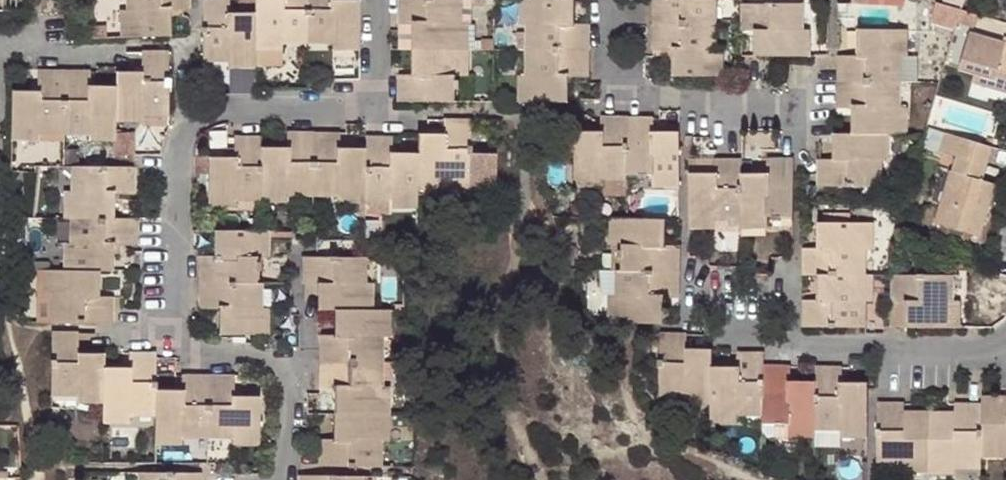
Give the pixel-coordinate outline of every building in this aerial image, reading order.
[(29,9),(30,0),(0,0),(0,9),(29,9)] [(189,0),(131,0),(131,2),(136,2),(136,9),(125,9),(120,10),(121,36),(170,35),(170,10),(186,9),(189,9),(189,0)] [(125,9),(136,9),(136,2),(131,2),(131,0),(125,0),(125,9)] [(255,66),(255,49),(255,11),(230,10),(230,0),(203,0),(202,26),(201,27),(201,32),(202,33),(202,55),(220,55),(220,52),(228,52),(228,61),(228,66),(255,66)] [(255,11),(255,49),(282,49),(282,44),(282,34),(290,34),(290,38),(307,38),(307,15),(309,14),(308,8),(307,8),(307,0),(255,0),(255,11)] [(359,49),(359,0),(307,0),(307,8),(308,8),(309,14),(307,15),(307,38),(323,39),(323,34),(332,34),(331,44),(331,49),(359,49)] [(458,0),(398,0),(398,23),(400,23),(413,23),(413,49),(466,49),(467,23),(453,23),(453,15),(458,15),(458,0)] [(458,15),(453,15),(453,23),(467,23),(470,23),(470,0),(458,0),(458,15)] [(520,25),(525,25),(534,25),(535,33),(531,34),(530,49),(551,49),(552,51),(558,51),(559,50),(588,50),(588,24),(583,24),(574,24),(574,0),(520,0),(520,25)] [(652,24),(680,24),(681,23),(686,23),(687,25),(711,25),(711,8),(706,8),(706,0),(652,0),(652,24)] [(711,25),(716,25),(716,0),(706,0),(706,8),(711,8),(711,25)] [(960,9),(963,0),(943,0),(942,3),(960,9)] [(797,4),(741,4),(741,25),(741,30),(754,31),(754,56),(756,56),(808,56),(808,30),(803,30),(793,30),(793,22),(797,22),(797,4)] [(793,30),(803,30),(803,4),(797,4),(797,22),(793,22),(793,30)] [(973,13),(960,9),(956,22),(974,27),(978,14),(973,13)] [(652,24),(653,50),(671,50),(672,76),(721,76),(721,50),(716,50),(706,50),(706,41),(711,41),(711,25),(687,25),(686,23),(681,23),(680,24),(652,24)] [(534,25),(525,25),(525,49),(530,49),(531,34),(535,33),(534,25)] [(706,50),(716,50),(716,25),(711,25),(711,41),(706,41),(706,50)] [(907,29),(857,29),(856,55),(837,55),(836,81),(864,81),(867,81),(873,81),(895,81),(895,64),(892,64),(892,56),(907,56),(907,29)] [(1005,43),(970,32),(959,69),(974,73),(994,79),(991,88),(1005,92),(1005,41),(1005,43)] [(282,44),(306,44),(307,38),(290,38),(290,34),(282,34),(282,44)] [(307,38),(306,44),(331,44),(332,34),(323,34),(323,39),(307,38)] [(480,49),(493,49),(493,39),(480,39),(480,49)] [(466,76),(466,49),(413,49),(412,73),(399,73),(398,73),(398,101),(455,101),(455,90),(456,81),(456,76),(466,76)] [(568,77),(587,77),(588,50),(559,50),(558,51),(552,51),(551,49),(530,49),(530,67),(534,67),(534,76),(525,76),(519,76),(520,102),(568,102),(568,77)] [(530,49),(525,49),(525,76),(534,76),(534,67),(530,67),(530,49)] [(202,55),(202,60),(228,61),(228,52),(220,52),(220,55),(202,55)] [(141,70),(115,71),(115,84),(115,120),(143,120),(143,115),(143,106),(151,106),(151,110),(167,111),(167,87),(169,87),(169,81),(168,80),(168,54),(153,54),(141,54),(141,70)] [(917,56),(907,56),(892,56),(892,64),(895,64),(895,81),(902,81),(917,81),(917,56)] [(37,89),(11,89),(11,139),(37,139),(37,134),(38,125),(47,125),(47,129),(63,129),(63,70),(37,70),(37,71),(37,89)] [(89,139),(115,140),(115,132),(115,120),(115,84),(90,84),(90,71),(89,70),(63,70),(63,129),(81,129),(81,125),(89,126),(89,134),(89,139)] [(972,82),(991,88),(994,79),(974,73),(972,82)] [(209,85),(209,89),(223,89),(223,79),(209,79),(209,85)] [(864,81),(836,81),(836,108),(838,108),(852,108),(851,133),(886,133),(906,134),(906,106),(901,106),(892,106),(891,98),(895,98),(895,81),(873,81),(867,81),(864,81)] [(892,106),(901,106),(902,81),(895,81),(895,98),(891,98),(892,106)] [(143,115),(167,116),(167,111),(151,110),(151,106),(143,106),(143,115)] [(574,132),(574,186),(601,186),(601,172),(609,172),(609,176),(626,176),(626,175),(626,150),(628,148),(628,143),(626,142),(627,117),(600,117),(600,118),(600,132),(574,132)] [(653,119),(653,118),(627,117),(626,142),(628,143),(628,148),(626,150),(626,175),(637,175),(647,175),(651,175),(651,187),(678,187),(679,132),(653,132),(653,119)] [(416,152),(416,188),(442,188),(442,183),(442,173),(450,173),(450,177),(470,177),(470,157),(471,156),(471,149),(469,148),(469,120),(443,119),(443,134),(426,133),(417,133),(416,152)] [(37,134),(63,134),(63,129),(47,129),(47,125),(38,125),(37,134)] [(81,129),(63,129),(63,134),(89,134),(89,126),(81,125),(81,129)] [(940,152),(946,132),(944,131),(932,128),(926,148),(940,152)] [(115,140),(115,154),(132,154),(132,132),(115,132),(115,140)] [(260,200),(260,201),(287,202),(288,196),(287,186),(295,187),(295,190),(311,190),(312,168),(314,167),(314,160),(312,160),(312,132),(286,132),(286,146),(260,146),(260,165),(262,166),(262,170),(260,172),(260,195),(260,200)] [(364,199),(364,193),(364,171),(363,169),(363,165),(365,164),(365,147),(339,147),(339,133),(312,132),(312,160),(314,160),(314,167),(312,168),(311,190),(329,190),(329,187),(337,187),(337,196),(337,202),(364,202),(364,199)] [(985,165),(991,145),(985,143),(946,132),(940,152),(956,157),(937,224),(980,237),(996,184),(981,180),(965,175),(969,160),(985,165)] [(832,159),(818,159),(818,172),(818,185),(876,186),(876,169),(873,169),(873,161),(882,161),(886,161),(886,133),(851,133),(832,133),(832,142),(832,159)] [(235,205),(235,200),(235,191),(244,191),(244,195),(260,195),(260,172),(262,170),(262,166),(260,165),(260,146),(261,135),(234,135),(233,136),(233,155),(208,155),(208,172),(208,205),(235,205)] [(416,188),(416,152),(392,151),(392,137),(392,135),(364,135),(365,147),(365,164),(363,165),(363,169),(364,171),(364,193),(381,193),(381,190),(389,190),(389,207),(416,207),(416,188)] [(194,172),(208,172),(208,155),(194,155),(194,172)] [(714,173),(689,173),(688,227),(715,227),(715,222),(715,214),(724,214),(724,217),(740,217),(741,195),(742,191),(740,189),(741,173),(741,159),(714,159),(714,160),(714,173)] [(742,191),(741,195),(740,217),(740,223),(740,228),(767,228),(767,217),(772,217),(781,217),(793,217),(793,159),(766,159),(766,160),(766,174),(741,173),(740,189),(742,191)] [(965,175),(981,180),(985,165),(969,160),(965,175)] [(876,186),(882,186),(882,161),(873,161),(873,169),(876,169),(876,186)] [(69,218),(74,218),(98,219),(100,217),(106,217),(106,218),(114,218),(114,193),(133,193),(134,193),(135,166),(115,166),(106,166),(105,165),(100,165),(98,166),(76,165),(76,182),(80,182),(80,191),(70,191),(65,191),(65,218),(69,218)] [(76,182),(76,165),(70,165),(70,191),(80,191),(80,182),(76,182)] [(601,172),(601,186),(601,194),(626,194),(626,181),(626,176),(609,176),(609,172),(601,172)] [(442,183),(470,182),(470,177),(450,177),(450,173),(442,173),(442,183)] [(288,196),(311,196),(311,190),(295,190),(295,187),(287,186),(288,196)] [(311,190),(311,196),(337,196),(337,187),(329,187),(329,190),(311,190)] [(389,211),(389,207),(389,190),(381,190),(381,193),(364,193),(364,199),(364,202),(364,211),(389,211)] [(260,200),(260,195),(244,195),(244,191),(235,191),(235,200),(260,200)] [(835,213),(835,222),(849,222),(849,213),(835,213)] [(715,222),(740,223),(740,217),(724,217),(724,214),(715,214),(715,222)] [(65,243),(64,270),(99,270),(113,270),(114,245),(133,245),(133,244),(133,218),(114,218),(106,218),(106,217),(100,217),(98,219),(74,218),(74,234),(78,235),(78,243),(65,243)] [(42,218),(27,218),(27,227),(42,227),(42,218)] [(58,243),(65,243),(78,243),(78,235),(74,234),(74,218),(69,218),(65,218),(58,218),(58,243)] [(665,219),(626,218),(611,218),(610,245),(621,245),(621,257),(621,266),(621,270),(679,271),(679,246),(678,245),(665,245),(665,219)] [(817,248),(804,248),(803,249),(802,274),(804,274),(817,274),(822,274),(860,274),(860,257),(857,257),(857,249),(866,249),(871,249),(872,222),(849,222),(835,222),(822,222),(817,222),(817,248)] [(260,230),(214,229),(213,256),(199,255),(198,256),(198,283),(227,283),(227,281),(232,281),(233,282),(256,283),(256,257),(269,257),(270,230),(268,230),(260,230)] [(866,274),(866,249),(857,249),(857,257),(860,257),(860,274),(866,274)] [(316,308),(333,308),(371,309),(372,282),(367,282),(357,282),(357,274),(361,274),(361,256),(319,256),(303,256),(302,281),(317,282),(316,298),(316,308)] [(367,282),(367,256),(361,256),(361,274),(357,274),(357,282),(367,282)] [(269,257),(256,257),(256,283),(262,283),(269,283),(269,257)] [(99,296),(99,270),(64,270),(45,269),(45,297),(49,297),(59,297),(59,305),(55,305),(55,322),(77,322),(78,323),(84,323),(84,322),(113,322),(113,296),(99,296)] [(600,296),(610,296),(624,296),(624,287),(620,287),(621,270),(614,270),(600,270),(600,296)] [(679,271),(621,270),(620,287),(624,287),(624,296),(610,296),(609,323),(663,323),(664,298),(677,298),(678,298),(679,271)] [(866,274),(860,274),(822,274),(817,274),(817,299),(803,299),(802,326),(860,326),(860,310),(856,309),(856,301),(866,301),(871,301),(871,274),(866,274)] [(948,275),(892,274),(892,301),(909,301),(909,327),(960,327),(961,300),(953,300),(944,300),(944,291),(947,292),(948,275)] [(944,300),(953,300),(953,275),(948,275),(947,292),(944,291),(944,300)] [(227,281),(227,283),(198,283),(198,309),(199,309),(213,309),(213,334),(267,335),(267,308),(262,308),(253,308),(253,299),(256,299),(256,283),(233,282),(232,281),(227,281)] [(262,308),(262,283),(256,283),(256,299),(253,299),(253,308),(262,308)] [(59,297),(49,297),(49,322),(55,322),(55,305),(59,305),(59,297)] [(860,310),(860,326),(866,326),(866,301),(856,301),(856,309),(860,310)] [(903,327),(909,327),(909,301),(892,301),(892,326),(903,327)] [(325,334),(319,334),(319,361),(348,361),(348,359),(355,359),(355,361),(378,361),(378,344),(374,344),(374,336),(384,336),(388,336),(388,309),(371,309),(333,308),(333,334),(325,334)] [(76,401),(103,401),(103,366),(104,352),(96,352),(79,352),(79,331),(52,331),(52,356),(50,358),(50,364),(52,364),(51,390),(68,390),(69,387),(77,387),(77,396),(76,401)] [(711,366),(711,353),(711,349),(686,348),(687,333),(660,332),(660,359),(658,360),(658,365),(659,366),(659,391),(676,391),(676,388),(685,388),(685,397),(684,403),(711,403),(711,366)] [(378,361),(383,361),(384,336),(374,336),(374,344),(378,344),(378,361)] [(128,366),(103,366),(103,401),(103,421),(129,421),(129,416),(129,406),(138,406),(138,410),(155,410),(155,388),(155,387),(157,384),(157,381),(155,380),(156,357),(155,352),(129,351),(128,353),(128,366)] [(711,366),(711,403),(710,421),(737,421),(737,415),(737,406),(746,406),(746,410),(763,411),(763,388),(764,388),(765,381),(763,381),(763,365),(763,353),(736,352),(736,366),(711,366)] [(348,359),(348,361),(319,361),(319,387),(333,387),(332,412),(388,412),(388,386),(384,386),(374,386),(374,378),(378,378),(378,361),(355,361),(355,359),(348,359)] [(384,386),(383,361),(378,361),(378,378),(374,378),(374,386),(384,386)] [(789,435),(814,436),(814,431),(815,425),(816,386),(790,386),(790,380),(790,366),(790,365),(763,365),(763,381),(765,381),(764,388),(763,388),(763,411),(763,417),(762,423),(789,424),(789,435)] [(840,437),(867,437),(868,390),(868,387),(842,387),(842,381),(843,367),(816,366),(816,380),(816,386),(815,425),(831,425),(831,421),(840,421),(840,437)] [(181,388),(155,388),(155,410),(155,416),(155,442),(182,443),(182,438),(182,428),(191,428),(191,432),(207,432),(207,411),(209,410),(210,403),(208,403),(208,374),(181,373),(181,388)] [(234,375),(234,374),(208,374),(208,403),(210,403),(209,410),(207,411),(207,432),(225,432),(225,429),(233,429),(233,443),(259,443),(260,395),(234,395),(234,375)] [(68,390),(51,390),(51,396),(77,396),(77,387),(69,387),(68,390)] [(676,391),(659,391),(659,396),(685,397),(685,388),(676,388),(676,391)] [(981,438),(981,457),(1005,457),(1005,397),(982,396),(982,402),(981,431),(983,432),(983,438),(981,438)] [(902,471),(929,472),(930,412),(904,412),(904,403),(904,402),(877,402),(877,431),(875,432),(876,438),(877,438),(877,463),(892,463),(892,459),(901,459),(901,469),(902,471)] [(963,464),(981,464),(981,457),(981,438),(983,438),(983,432),(981,431),(982,402),(954,403),(954,412),(930,412),(929,472),(955,472),(955,469),(955,460),(963,460),(963,464)] [(129,416),(155,416),(155,410),(138,410),(138,406),(129,406),(129,416)] [(737,415),(763,417),(763,411),(746,410),(746,406),(737,406),(737,415)] [(387,440),(388,412),(332,412),(332,438),(320,438),(318,438),(318,465),(348,465),(348,466),(354,466),(354,465),(377,465),(377,448),(373,448),(373,440),(382,441),(387,440)] [(840,439),(840,437),(840,421),(831,421),(831,425),(815,425),(814,431),(814,436),(814,439),(840,439)] [(762,423),(762,437),(789,437),(789,435),(789,424),(762,423)] [(182,438),(207,438),(207,432),(191,432),(191,428),(182,428),(182,438)] [(233,446),(233,443),(233,429),(225,429),(225,432),(207,432),(207,438),(207,446),(233,446)] [(377,448),(377,465),(382,465),(382,441),(373,440),(373,448),(377,448)] [(892,463),(877,463),(877,469),(901,469),(901,459),(892,459),(892,463)] [(955,469),(981,469),(981,464),(963,464),(963,460),(955,460),(955,469)] [(201,472),(172,472),(172,470),(166,470),(164,472),(143,472),(143,479),(201,479),(201,472)]
